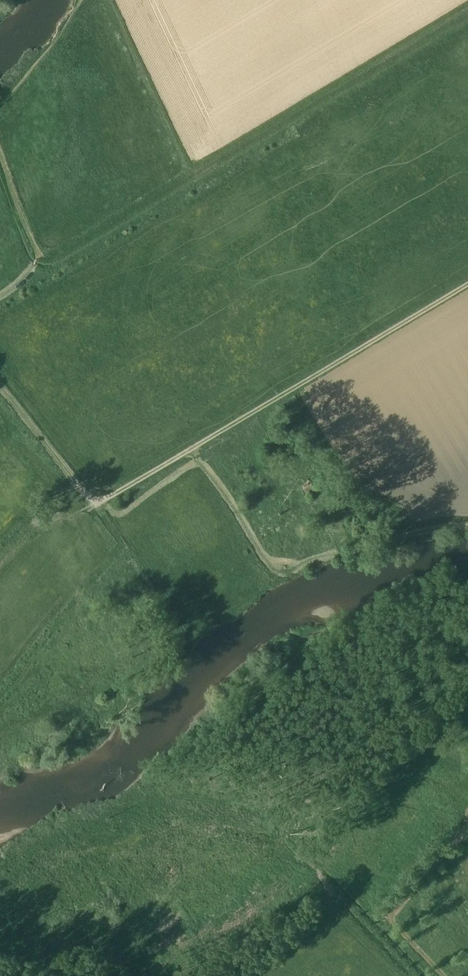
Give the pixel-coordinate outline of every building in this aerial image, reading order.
[(315,490),(309,480),(301,484),(307,494),(315,490)]
